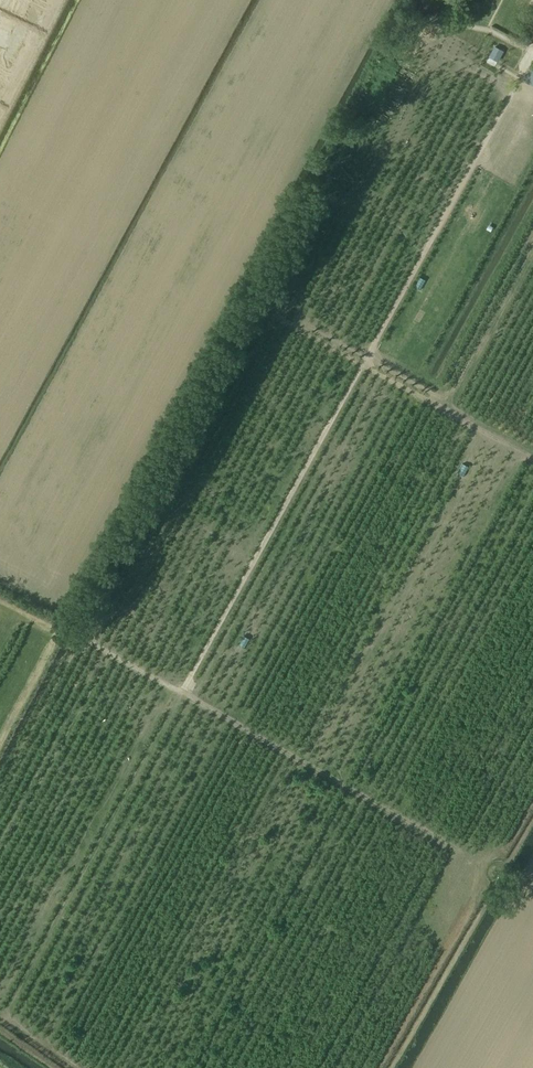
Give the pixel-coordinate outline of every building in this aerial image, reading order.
[(532,64),(525,76),(532,81),(532,65),(532,64)]
